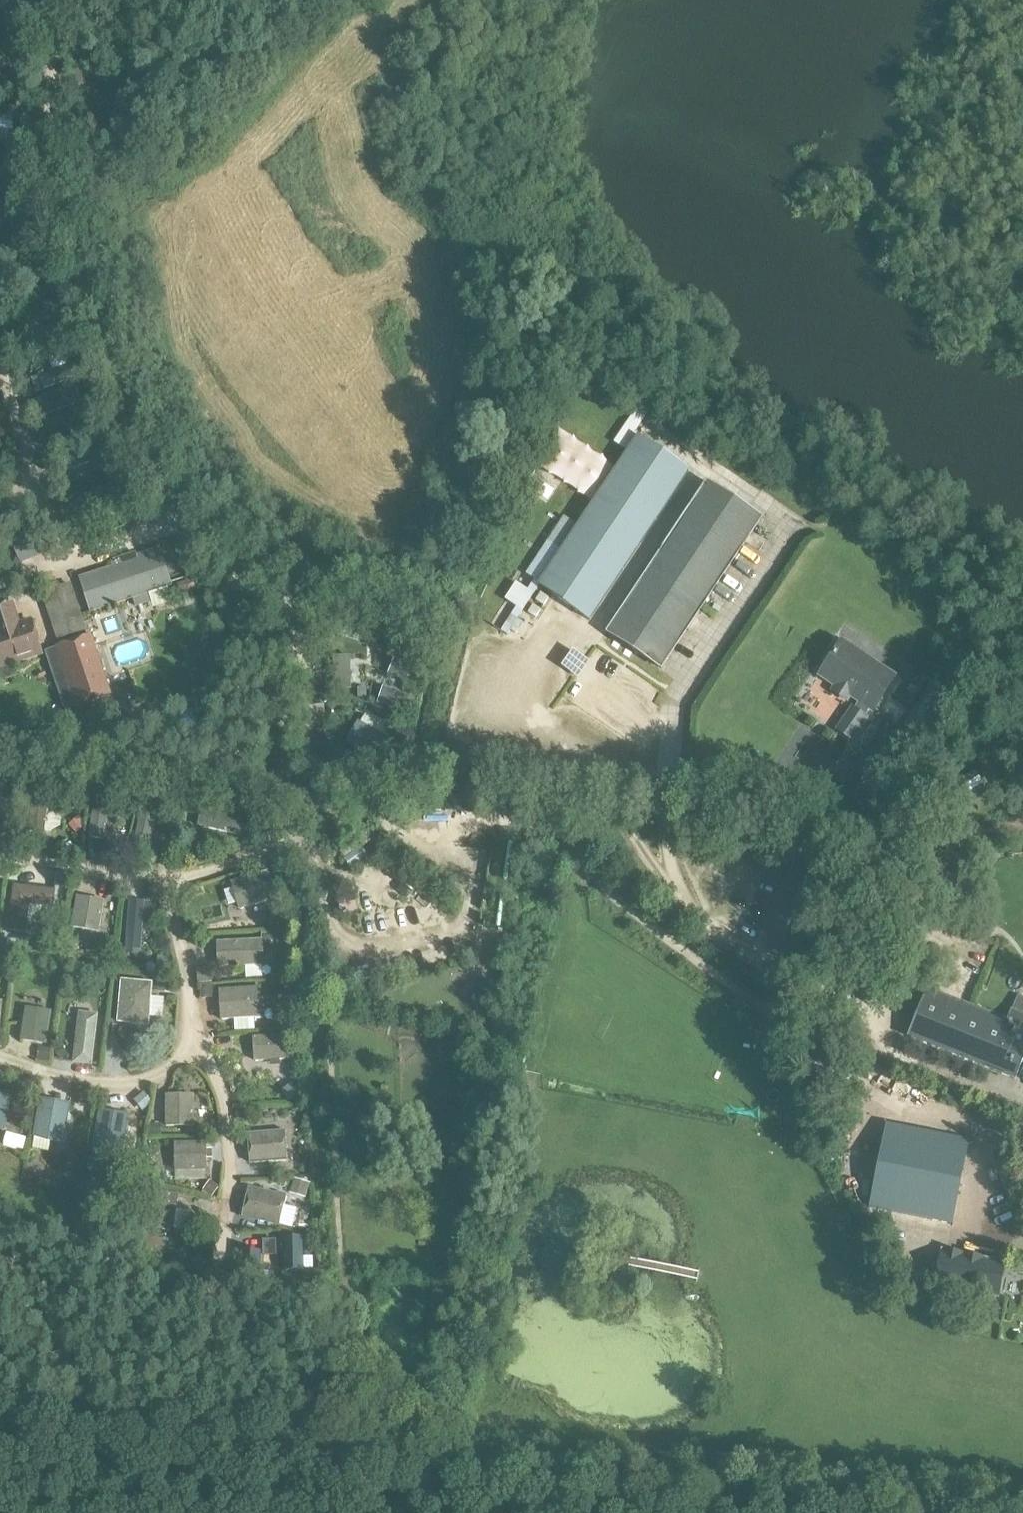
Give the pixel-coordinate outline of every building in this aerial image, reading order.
[(10,132),(13,132),(14,117),(0,117),(0,131),(10,132)] [(10,132),(10,139),(8,139),(8,142),(9,142),(8,152),(20,153),(21,132),(13,132),(10,132)] [(70,363),(31,379),(36,392),(75,377),(70,363)] [(638,437),(538,586),(590,621),(689,471),(638,437)] [(105,439),(64,456),(70,471),(111,454),(105,439)] [(119,481),(80,498),(86,512),(125,495),(119,481)] [(663,550),(608,633),(661,669),(761,519),(706,482),(661,549),(663,550)] [(41,525),(8,538),(15,556),(48,543),(41,525)] [(137,553),(111,562),(113,568),(81,579),(91,609),(170,583),(168,576),(164,563),(161,553),(140,560),(137,553)] [(164,563),(168,576),(185,571),(180,558),(164,563)] [(86,631),(71,583),(42,593),(57,640),(86,631)] [(41,654),(31,622),(19,626),(12,604),(0,608),(0,667),(41,654)] [(89,638),(55,649),(74,706),(107,695),(89,638)] [(841,644),(820,675),(800,705),(838,731),(852,740),(866,718),(864,717),(870,708),(873,711),(894,679),(841,644)] [(334,656),(335,690),(351,689),(350,656),(334,656)] [(394,659),(388,675),(416,686),(422,670),(394,659)] [(383,687),(378,703),(406,713),(412,697),(383,687)] [(390,740),(362,723),(359,722),(345,744),(391,772),(404,749),(390,740)] [(826,725),(817,741),(829,748),(838,733),(826,725)] [(46,835),(46,833),(50,800),(51,790),(35,788),(29,833),(46,835)] [(400,808),(441,811),(441,802),(419,801),(420,794),(401,793),(401,800),(400,808)] [(95,798),(90,839),(106,841),(111,800),(95,798)] [(143,804),(134,848),(150,851),(159,807),(143,804)] [(203,811),(199,827),(243,836),(246,821),(203,811)] [(367,855),(362,847),(344,860),(350,868),(367,855)] [(267,872),(230,883),(237,909),(274,898),(267,872)] [(11,885),(5,931),(24,933),(28,905),(51,908),(54,890),(11,885)] [(103,901),(76,897),(71,927),(98,932),(103,901)] [(125,941),(141,942),(142,923),(152,923),(154,906),(144,905),(144,904),(128,903),(125,941)] [(350,903),(340,906),(342,915),(353,911),(350,903)] [(218,968),(265,965),(264,940),(217,942),(218,968)] [(207,971),(205,959),(189,962),(191,974),(207,971)] [(192,975),(191,986),(208,987),(208,975),(192,975)] [(153,983),(122,980),(118,1024),(149,1026),(153,983)] [(259,987),(217,990),(219,1021),(261,1018),(259,987)] [(1012,1011),(1007,1023),(928,991),(909,1036),(1014,1078),(1022,1055),(1022,997),(1018,995),(1012,1011)] [(50,1012),(24,1008),(19,1040),(44,1044),(50,1012)] [(316,1025),(317,1008),(306,1008),(305,1025),(316,1025)] [(81,1012),(75,1061),(93,1063),(99,1014),(81,1012)] [(285,1036),(252,1038),(254,1062),(287,1059),(285,1036)] [(286,1070),(275,1077),(283,1089),(294,1082),(286,1070)] [(0,1093),(0,1131),(2,1131),(8,1094),(0,1093)] [(192,1096),(165,1096),(165,1127),(192,1127),(192,1096)] [(68,1104),(39,1099),(32,1138),(61,1143),(68,1104)] [(127,1116),(99,1111),(92,1148),(120,1154),(127,1116)] [(866,1189),(889,1194),(885,1215),(951,1226),(969,1139),(902,1127),(902,1131),(878,1127),(866,1189)] [(284,1131),(245,1134),(248,1164),(286,1161),(284,1131)] [(174,1171),(205,1171),(204,1143),(174,1143),(174,1171)] [(285,1169),(284,1183),(301,1184),(302,1170),(285,1169)] [(277,1227),(283,1197),(246,1189),(240,1218),(277,1227)] [(176,1196),(146,1192),(141,1227),(172,1231),(176,1196)] [(304,1271),(304,1267),(303,1256),(303,1239),(285,1240),(286,1271),(304,1271)] [(277,1241),(264,1241),(264,1256),(277,1256),(277,1241)] [(998,1298),(1005,1269),(1007,1260),(940,1249),(934,1284),(998,1298)] [(259,1285),(260,1266),(261,1253),(243,1252),(242,1284),(259,1285)]
